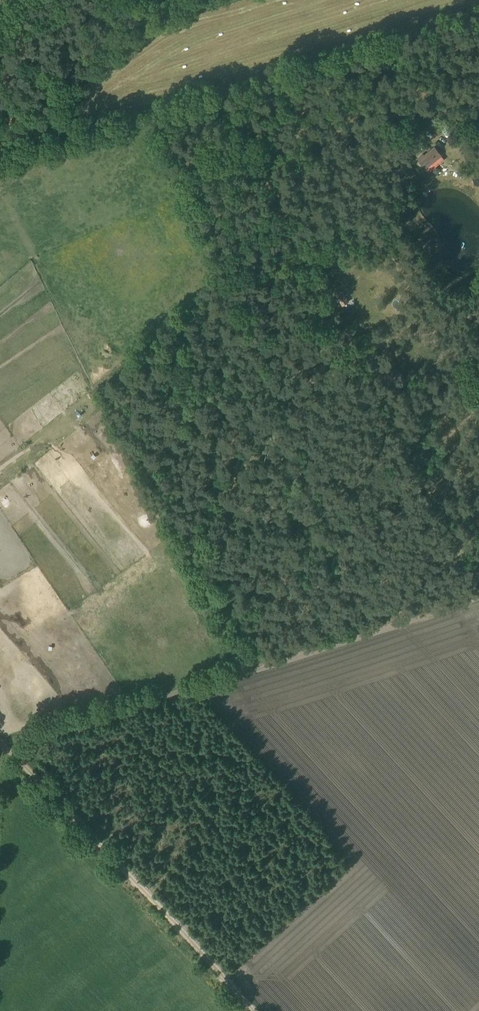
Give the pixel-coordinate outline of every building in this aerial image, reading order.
[(425,169),(442,155),(435,146),(424,154),(423,153),(417,158),(425,169)] [(327,270),(329,274),(338,270),(335,266),(327,270)] [(341,288),(334,293),(342,304),(349,299),(341,288)] [(328,297),(335,309),(341,306),(334,293),(328,297)]
